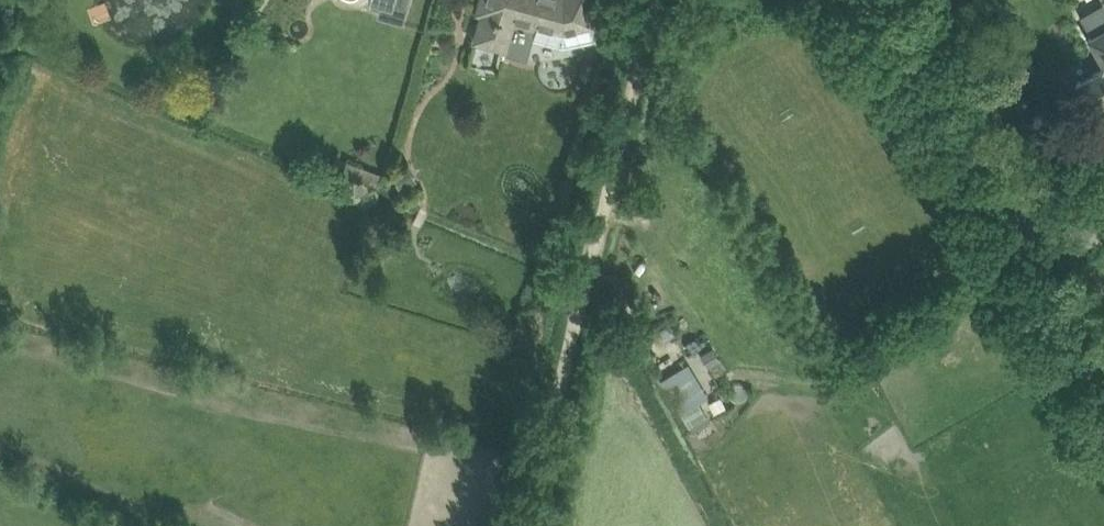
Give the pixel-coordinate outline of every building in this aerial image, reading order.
[(509,41),(514,23),(537,29),(534,38),(563,47),(594,40),(592,29),(598,28),(592,0),(481,0),(478,12),(483,13),(475,41),(507,49),(509,41)] [(1101,0),(1082,11),(1095,34),(1090,37),(1103,61),(1101,70),(1096,73),(1093,75),(1086,63),(1064,76),(1076,94),(1081,91),(1094,113),(1103,107),(1103,0),(1101,0)] [(375,188),(381,172),(349,160),(343,177),(375,188)] [(698,352),(689,358),(703,380),(712,375),(698,352)] [(694,433),(713,423),(708,413),(728,402),(722,390),(711,396),(691,361),(663,377),(694,433)]
